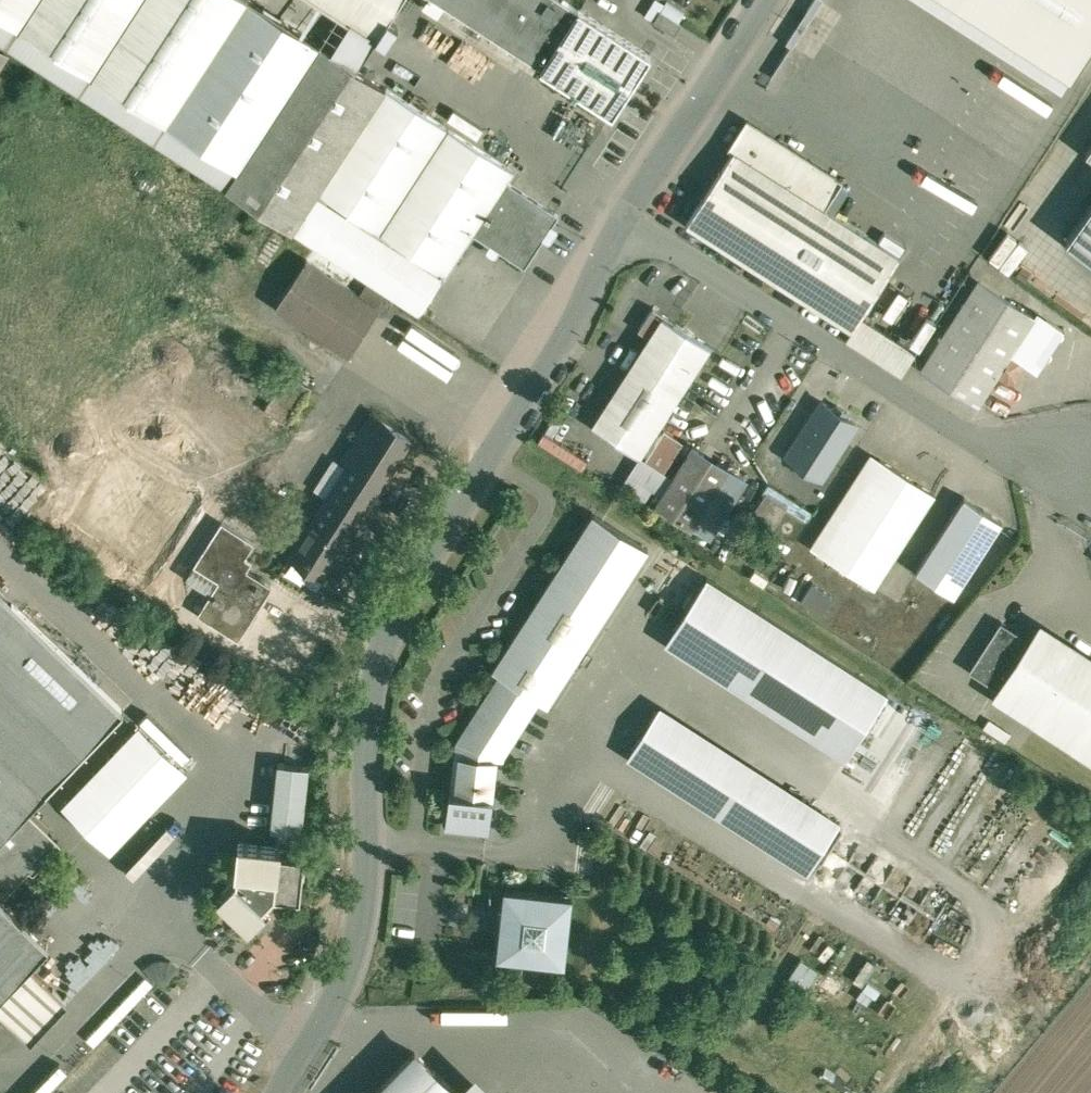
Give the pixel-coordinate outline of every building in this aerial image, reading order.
[(254,0),(0,0),(0,12),(239,167),(227,186),(316,244),(390,292),(420,311),(444,276),(443,274),(472,230),(505,179),(512,168),(254,0)] [(377,37),(402,0),(319,0),(377,37)] [(566,0),(441,0),(542,65),(579,8),(566,0)] [(1072,75),(1090,45),(1090,0),(955,0),(1072,75)] [(651,54),(580,7),(579,8),(542,65),(541,66),(574,88),(573,90),(577,93),(579,90),(613,113),(651,54)] [(682,23),(662,9),(655,20),(675,33),(676,33),(675,33),(682,22),(682,23)] [(0,48),(0,67),(8,54),(0,48)] [(841,180),(748,120),(730,148),(734,150),(735,149),(824,206),(841,180)] [(824,206),(735,149),(734,150),(688,222),(853,329),(900,255),(824,206)] [(559,214),(505,179),(472,230),(525,265),(559,214)] [(1067,239),(1090,256),(1090,205),(1067,239)] [(390,292),(316,244),(277,304),(350,352),(390,292)] [(979,281),(924,367),(978,402),(997,373),(1010,353),(1034,316),(979,281)] [(644,333),(657,311),(648,306),(636,329),(644,333)] [(652,355),(602,431),(640,456),(712,345),(674,320),(652,355)] [(1021,360),(1010,353),(997,373),(1009,380),(1015,378),(1022,367),(1021,360)] [(292,371),(267,409),(288,422),(312,384),(292,371)] [(824,401),(788,456),(821,477),(857,422),(846,415),(848,411),(837,404),(835,408),(824,401)] [(351,463),(289,555),(320,576),(413,436),(374,411),(344,459),(351,463)] [(693,446),(657,503),(693,526),(729,470),(693,446)] [(881,458),(821,552),(875,587),(936,493),(881,458)] [(749,519),(773,530),(789,495),(764,484),(749,519)] [(965,496),(917,570),(955,594),(1003,520),(965,496)] [(594,513),(494,668),(501,672),(540,698),(548,703),(649,548),(594,513)] [(244,573),(236,569),(254,541),(223,521),(196,563),(226,581),(218,593),(216,591),(213,595),(216,597),(204,615),(239,636),(272,584),(247,569),(244,573)] [(889,693),(708,576),(673,630),(854,747),(889,693)] [(809,583),(799,600),(822,612),(831,595),(809,583)] [(0,589),(0,838),(25,812),(124,708),(0,589)] [(1029,637),(1002,620),(977,658),(1004,676),(1029,637)] [(1004,676),(998,686),(1036,711),(1075,650),(1076,650),(1037,625),(1029,637),(1004,676)] [(1075,650),(1036,711),(1090,746),(1090,660),(1076,650),(1075,650)] [(501,672),(459,737),(458,738),(452,791),(451,791),(447,824),(461,826),(461,827),(462,827),(462,826),(481,828),(480,829),(481,829),(482,828),(489,829),(498,750),(497,749),(507,734),(514,739),(540,698),(501,672)] [(810,810),(657,711),(633,748),(786,846),(786,847),(813,864),(837,827),(810,809),(810,810)] [(140,722),(66,801),(112,844),(187,765),(140,722)] [(310,765),(279,762),(272,828),(283,829),(281,845),(282,845),(281,852),(293,853),(296,830),(303,831),(310,765)] [(0,838),(0,896),(2,898),(33,865),(30,862),(38,854),(41,857),(56,842),(25,812),(0,838)] [(281,845),(239,840),(236,876),(219,893),(249,923),(266,906),(270,910),(284,895),(301,897),(305,855),(293,853),(281,852),(282,845),(281,845)] [(573,893),(505,885),(498,953),(565,960),(573,893)] [(31,1037),(68,999),(30,962),(49,942),(48,942),(47,942),(33,928),(33,927),(32,926),(32,927),(17,913),(17,912),(16,911),(16,912),(2,898),(0,896),(0,1007),(31,1037)] [(798,957),(784,978),(803,991),(817,969),(798,957)] [(170,961),(163,960),(155,962),(148,967),(163,981),(177,966),(170,961)] [(442,1011),(442,1021),(491,1021),(491,1013),(472,1012),(472,1011),(442,1011)] [(5,1092),(44,1092),(73,1060),(50,1041),(5,1092)] [(375,1092),(451,1092),(455,1089),(416,1051),(375,1092)]
